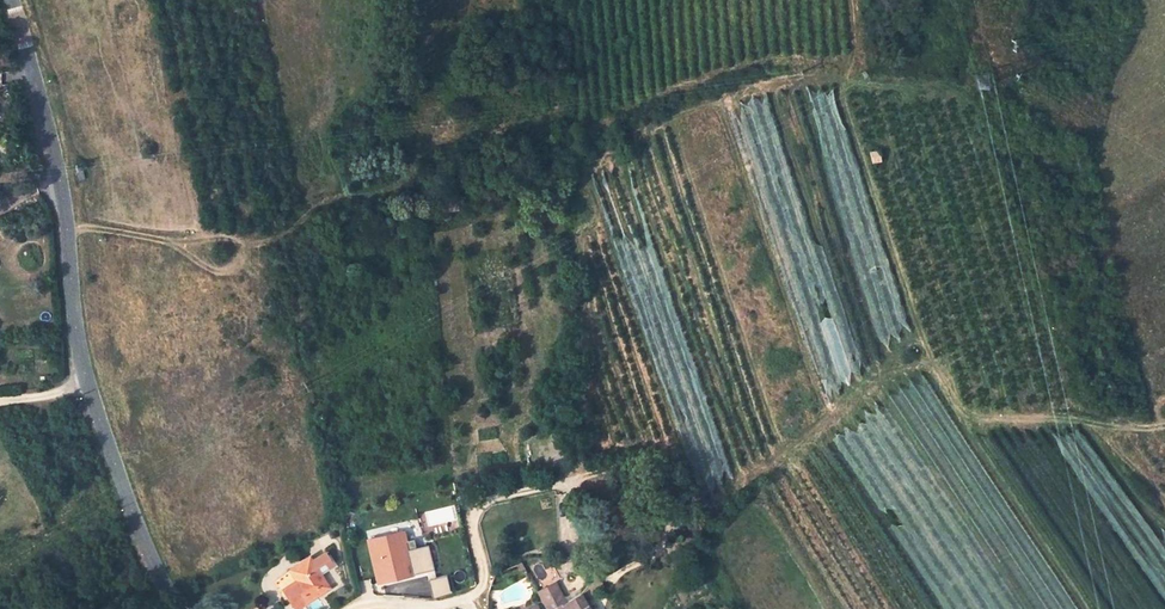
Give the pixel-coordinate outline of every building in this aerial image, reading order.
[(877,149),(868,150),(869,162),(878,160),(877,149)] [(444,207),(456,205),(455,196),(443,196),(444,207)] [(284,221),(283,213),(273,215),(275,223),(284,221)] [(403,532),(368,540),(378,584),(432,571),(426,545),(416,548),(414,539),(406,541),(403,532)] [(312,562),(320,573),(333,564),(326,553),(312,562)] [(310,557),(291,570),(298,580),(310,599),(329,587),(320,573),(312,562),(310,557)] [(298,580),(291,570),(277,579),(284,589),(298,580)] [(445,576),(426,583),(432,600),(451,593),(445,576)] [(310,599),(298,580),(284,589),(296,608),(310,599)] [(579,593),(565,603),(554,583),(537,592),(546,608),(589,608),(579,593)]
